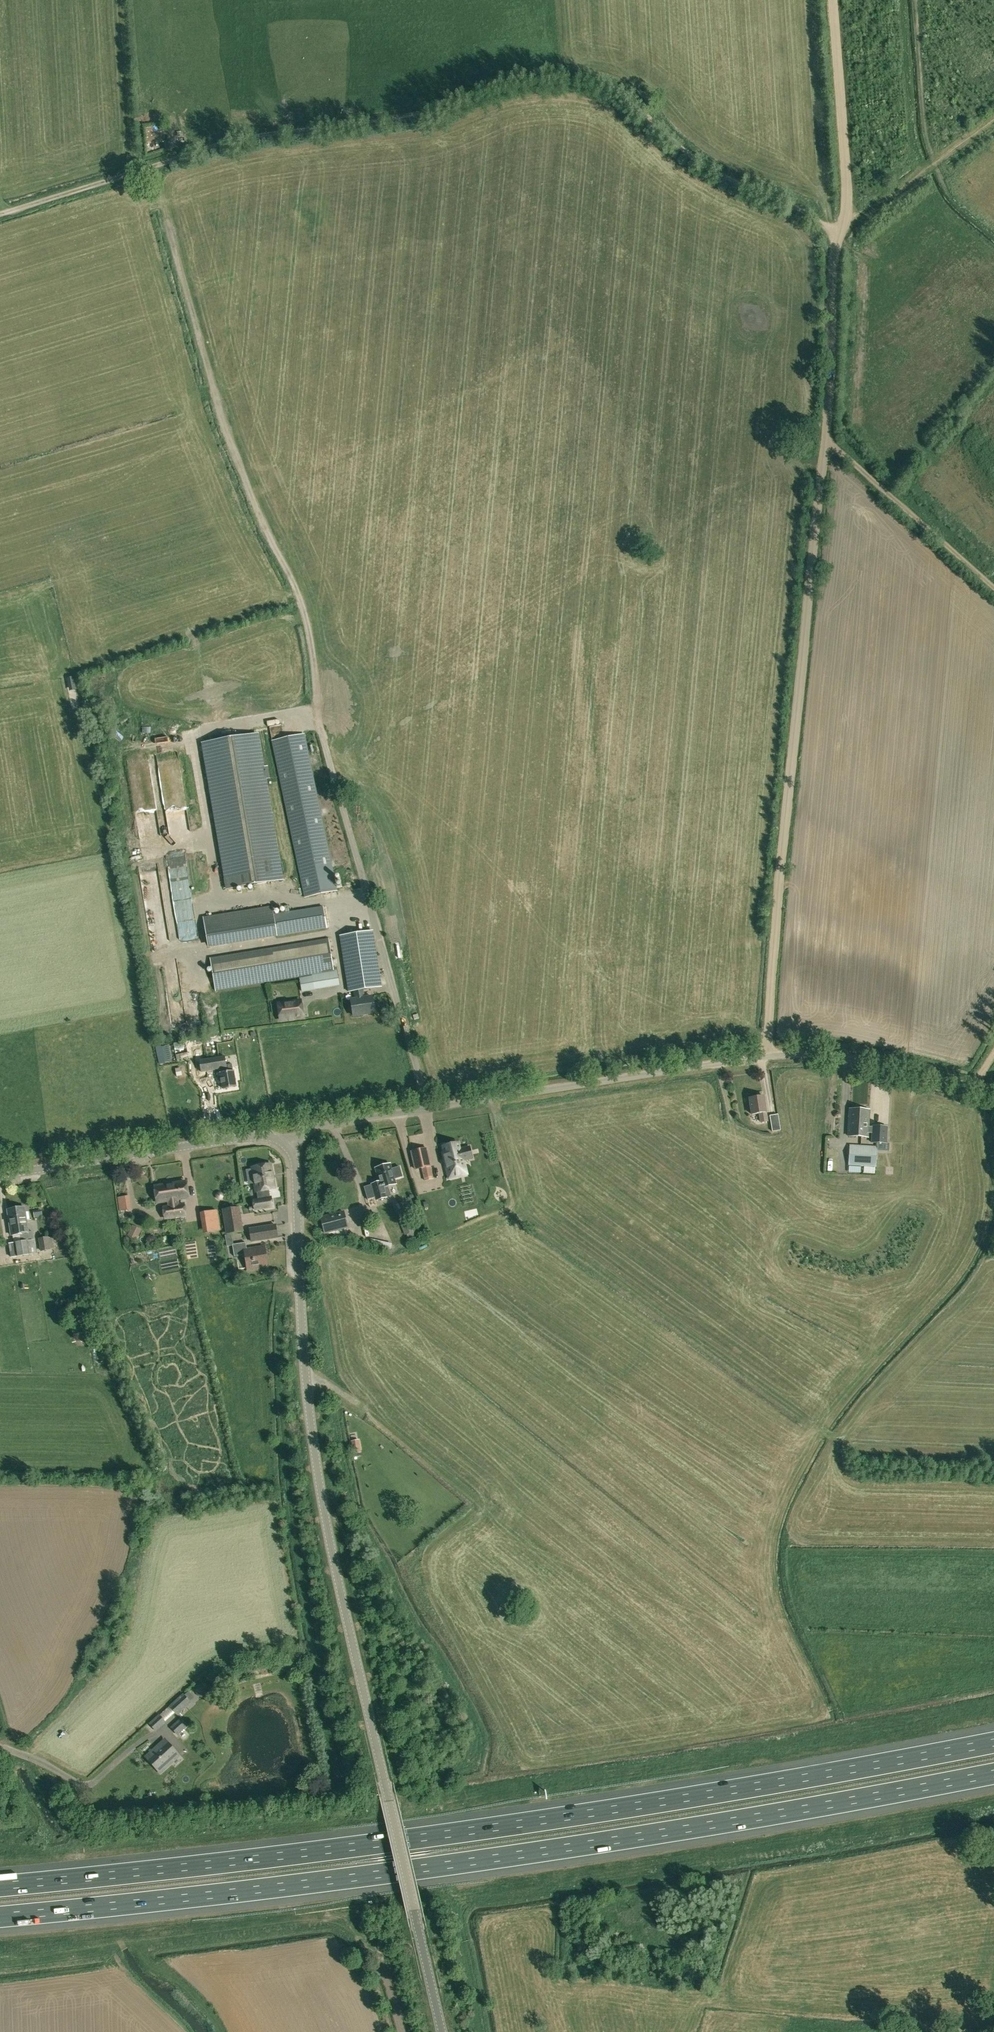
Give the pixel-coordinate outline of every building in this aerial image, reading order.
[(281,726),(275,727),(276,736),(283,735),(281,726)] [(282,880),(265,780),(270,779),(268,766),(263,767),(257,734),(203,743),(228,889),(282,880)] [(305,897),(337,890),(304,734),(272,741),(305,897)] [(273,914),(271,906),(203,917),(208,947),(326,927),(323,906),(273,914)] [(370,931),(340,936),(346,973),(378,968),(372,931),(370,931)] [(334,970),(329,939),(210,958),(215,990),(312,974),(337,970),(334,970)] [(378,968),(346,973),(349,992),(355,991),(356,999),(351,999),(353,1015),(375,1012),(372,996),(364,997),(363,989),(367,989),(381,987),(380,980),(378,968)] [(314,990),(340,985),(337,970),(312,974),(314,990)] [(274,1003),(272,996),(265,998),(267,1005),(274,1003)] [(280,1020),(303,1017),(301,1000),(278,1003),(280,1020)] [(227,1068),(225,1056),(200,1060),(202,1071),(218,1069),(219,1073),(218,1073),(220,1083),(222,1082),(223,1089),(236,1087),(233,1067),(227,1068)] [(767,1121),(766,1112),(763,1095),(749,1098),(752,1114),(760,1113),(761,1122),(767,1121)] [(849,1109),(848,1135),(868,1136),(868,1133),(872,1133),(871,1142),(878,1142),(877,1151),(889,1151),(889,1143),(886,1143),(887,1127),(872,1126),(872,1127),(869,1126),(870,1111),(849,1109)] [(772,1131),(781,1130),(778,1114),(769,1115),(772,1131)] [(458,1143),(443,1147),(444,1153),(443,1153),(447,1171),(449,1178),(467,1174),(465,1166),(464,1160),(472,1158),(469,1146),(460,1149),(458,1143)] [(875,1166),(876,1147),(851,1145),(849,1164),(875,1166)] [(432,1176),(430,1166),(426,1148),(411,1151),(415,1169),(422,1167),(425,1178),(432,1176)] [(371,1185),(364,1187),(367,1199),(374,1197),(375,1200),(391,1195),(389,1188),(387,1189),(387,1187),(396,1184),(394,1178),(402,1176),(399,1166),(392,1168),(390,1162),(374,1167),(378,1181),(370,1183),(371,1185)] [(254,1182),(256,1191),(273,1189),(272,1180),(273,1180),(272,1172),(270,1173),(269,1165),(266,1165),(266,1163),(256,1165),(256,1167),(254,1167),(256,1182),(254,1182)] [(178,1205),(177,1199),(188,1197),(186,1182),(170,1184),(175,1217),(185,1215),(184,1204),(178,1205)] [(175,1217),(170,1184),(155,1186),(157,1202),(168,1200),(169,1206),(163,1207),(165,1218),(175,1217)] [(255,1210),(273,1207),(271,1197),(254,1200),(255,1210)] [(119,1203),(120,1209),(130,1208),(129,1201),(119,1203)] [(226,1234),(243,1231),(239,1206),(222,1209),(226,1234)] [(29,1232),(25,1207),(8,1210),(11,1235),(20,1234),(21,1240),(33,1238),(33,1231),(29,1232)] [(206,1227),(207,1232),(220,1230),(217,1210),(204,1212),(206,1227)] [(324,1233),(348,1227),(344,1211),(320,1217),(324,1233)] [(415,1238),(413,1232),(414,1232),(409,1217),(399,1221),(405,1235),(407,1234),(409,1240),(415,1238)] [(136,1241),(142,1229),(133,1225),(127,1236),(136,1241)] [(252,1241),(278,1237),(276,1225),(250,1229),(252,1241)] [(49,1238),(49,1237),(38,1239),(40,1252),(50,1250),(50,1249),(54,1249),(53,1237),(49,1238)] [(11,1257),(17,1256),(29,1255),(37,1253),(35,1239),(27,1240),(16,1241),(16,1242),(10,1243),(11,1257)] [(246,1242),(233,1244),(233,1245),(235,1256),(245,1254),(248,1270),(259,1268),(259,1263),(267,1262),(265,1246),(247,1249),(246,1242)] [(91,1336),(94,1348),(103,1345),(99,1334),(91,1336)] [(351,1440),(354,1453),(361,1452),(359,1439),(351,1440)] [(178,1715),(191,1702),(182,1692),(169,1705),(178,1715)] [(156,1731),(166,1722),(159,1713),(148,1723),(156,1731)] [(178,1735),(188,1726),(181,1718),(171,1727),(178,1735)] [(160,1771),(178,1755),(165,1740),(147,1756),(160,1771)]
